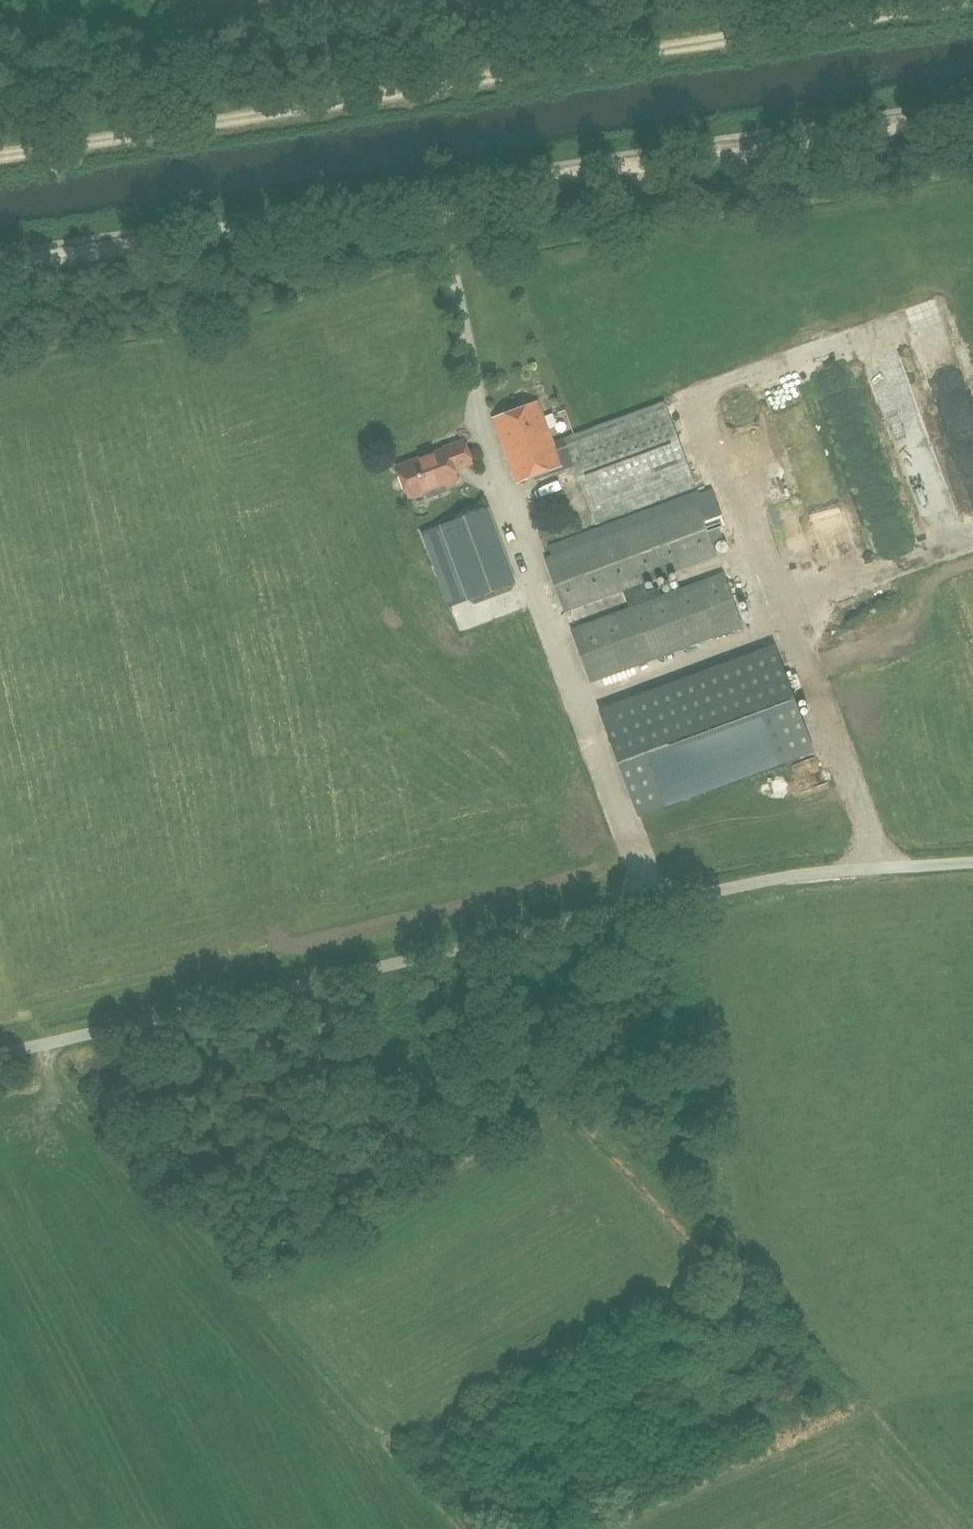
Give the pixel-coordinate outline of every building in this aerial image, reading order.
[(900,345),(869,354),(882,401),(914,393),(900,345)] [(601,535),(701,498),(665,402),(554,443),(539,402),(494,419),(517,482),(534,476),(536,480),(575,466),(601,535)] [(458,479),(455,470),(473,464),(464,441),(445,448),(446,449),(398,467),(409,497),(458,479)] [(591,683),(743,626),(724,574),(662,597),(659,588),(648,592),(644,583),(717,556),(698,503),(545,559),(565,612),(623,590),(630,608),(571,630),(591,683)] [(469,601),(516,584),(489,508),(442,526),(469,601)] [(814,752),(774,645),(601,710),(640,816),(814,752)]
